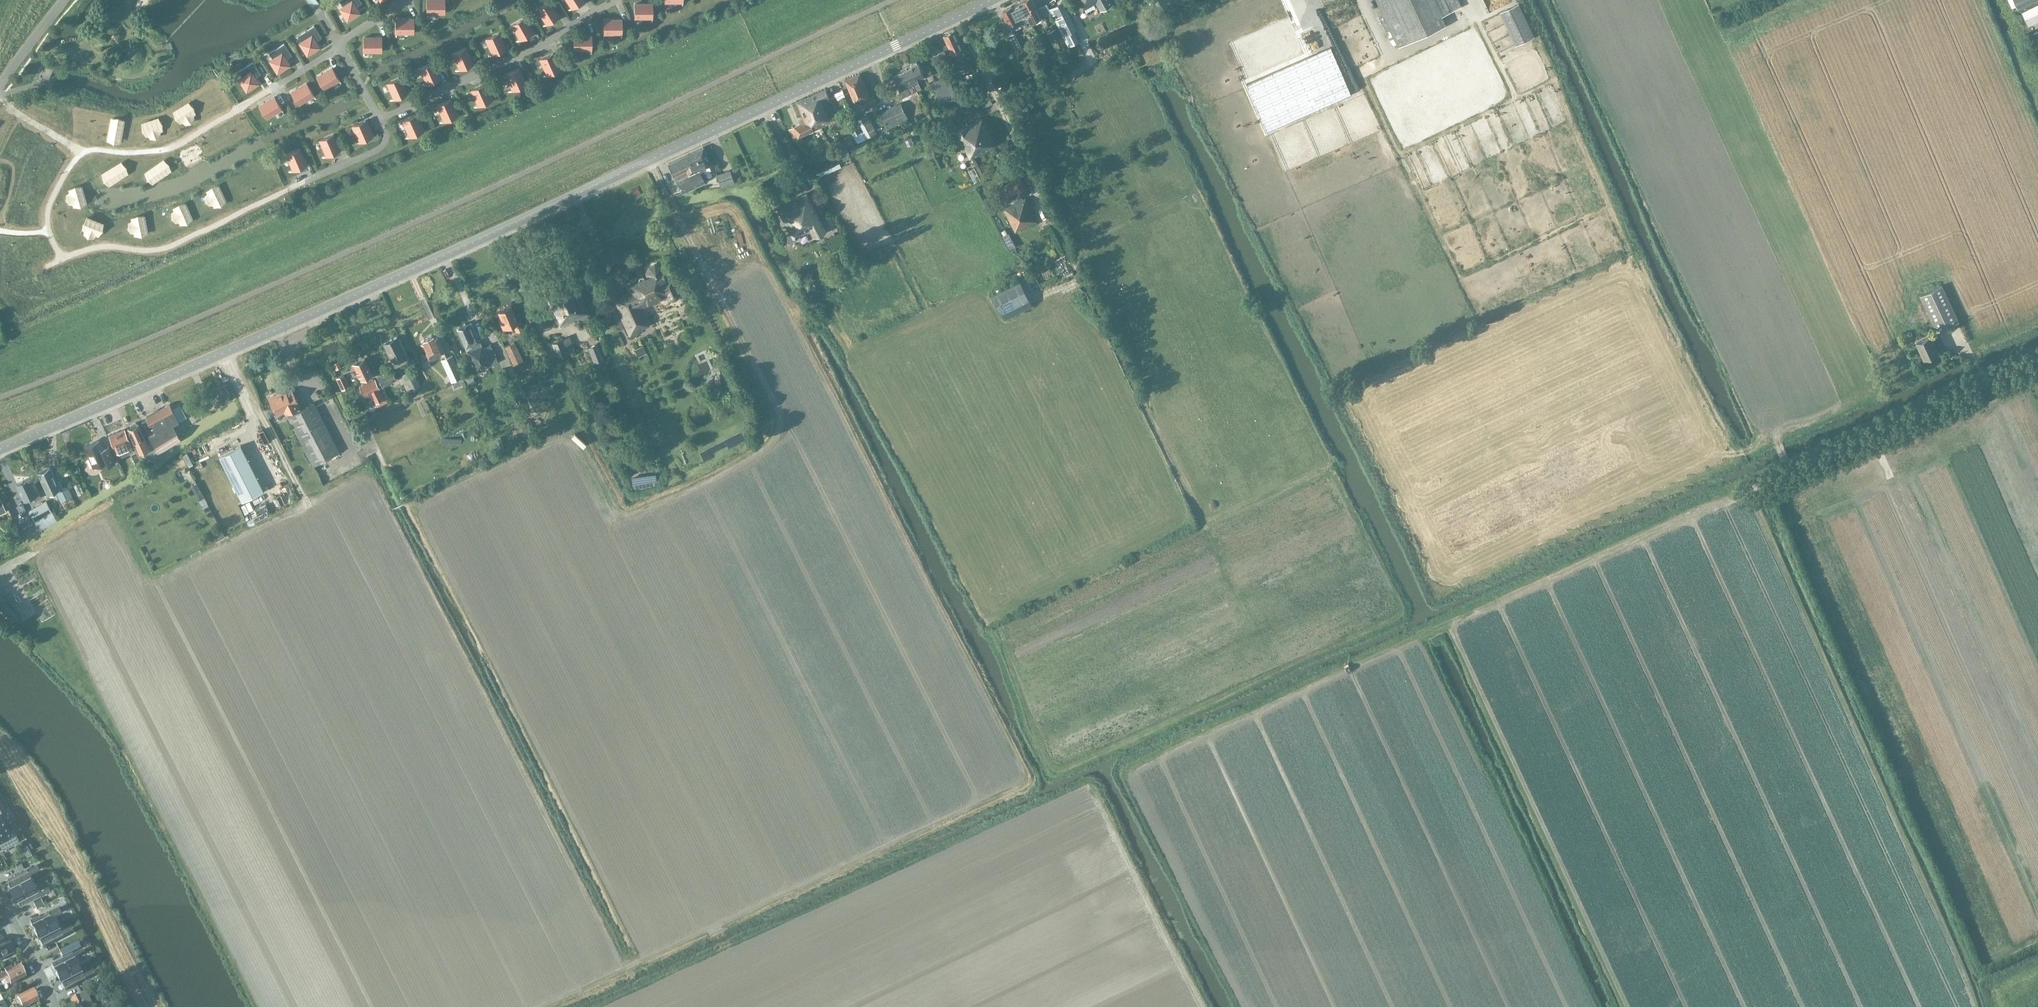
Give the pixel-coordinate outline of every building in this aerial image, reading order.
[(347,20),(359,13),(357,8),(357,6),(362,3),(360,0),(340,0),(339,0),(343,6),(340,8),(347,20)] [(445,13),(445,0),(427,0),(427,18),(428,18),(428,14),(435,14),(435,13),(445,13)] [(584,0),(567,0),(572,8),(568,10),(568,11),(584,1),(584,0)] [(743,7),(740,0),(733,2),(736,10),(743,7)] [(1026,22),(1029,21),(1030,23),(1044,16),(1040,8),(1037,10),(1032,0),(1024,0),(1023,1),(1023,2),(1017,4),(1026,22)] [(1114,3),(1112,0),(1078,0),(1083,10),(1096,2),(1101,10),(1114,3)] [(1399,47),(1446,25),(1442,16),(1451,12),(1445,0),(1376,0),(1399,47)] [(543,26),(543,27),(559,17),(549,2),(537,9),(541,16),(542,16),(547,23),(543,26)] [(1078,42),(1073,31),(1075,30),(1061,2),(1049,8),(1069,46),(1078,42)] [(642,17),(652,17),(652,22),(652,3),(635,3),(635,18),(642,18),(642,17)] [(1012,29),(1026,22),(1017,4),(1012,7),(1011,6),(1003,11),(1012,29)] [(2037,20),(2037,4),(2022,12),(2028,25),(2037,20)] [(516,41),(516,42),(533,33),(524,17),(511,25),(515,31),(516,31),(520,39),(516,41)] [(404,33),(414,33),(414,19),(396,19),(396,38),(397,38),(397,33),(404,34),(404,33)] [(612,33),(621,33),(621,38),(622,38),(622,19),(604,19),(604,34),(612,34),(612,33)] [(300,43),(307,55),(319,47),(316,43),(317,40),(322,37),(314,25),(299,35),(303,41),(300,43)] [(1269,47),(1285,40),(1278,26),(1263,32),(1269,47)] [(1065,46),(1057,29),(1048,34),(1056,50),(1065,46)] [(948,57),(964,49),(954,31),(943,36),(947,44),(943,47),(948,57)] [(488,56),(489,57),(506,49),(499,33),(485,39),(488,46),(489,46),(493,54),(488,56)] [(1014,48),(1021,45),(1014,33),(1008,36),(1014,48)] [(574,50),(582,50),(582,49),(591,49),(591,54),(591,35),(574,35),(574,50)] [(372,51),(381,51),(381,37),(364,37),(364,56),(364,52),(372,52),(372,51)] [(270,61),(277,72),(289,65),(287,60),(287,58),(292,55),(284,43),(269,53),(273,59),(270,61)] [(1331,46),(1246,83),(1267,132),(1352,94),(1331,46)] [(456,71),(473,64),(466,48),(452,54),(456,61),(456,60),(460,69),(456,71)] [(560,69),(553,53),(539,59),(543,66),(544,66),(547,74),(543,76),(543,77),(560,69)] [(239,79),(247,91),(259,83),(256,79),(256,76),(261,74),(253,62),(238,71),(242,77),(239,79)] [(423,86),(440,79),(433,63),(419,68),(423,76),(424,75),(427,84),(423,86)] [(919,63),(906,69),(916,90),(921,88),(918,81),(916,82),(915,80),(924,76),(925,78),(933,74),(929,66),(922,69),(919,63)] [(43,70),(41,75),(48,78),(54,67),(47,64),(44,70),(43,70)] [(317,77),(324,89),(332,84),(333,85),(339,81),(341,84),(342,84),(332,68),(317,77)] [(526,85),(519,69),(505,75),(508,82),(509,81),(513,90),(509,92),(526,85)] [(903,96),(916,90),(906,69),(894,75),(899,87),(903,96)] [(970,86),(981,82),(978,73),(967,77),(970,86)] [(861,104),(863,103),(862,101),(870,97),(860,74),(845,80),(855,104),(860,102),(861,104)] [(947,76),(933,82),(941,104),(962,96),(960,92),(966,90),(961,76),(955,78),(954,74),(947,77),(947,76)] [(390,100),(390,101),(407,93),(400,77),(387,83),(390,90),(391,90),(395,98),(390,100)] [(291,92),(298,104),(307,99),(307,100),(313,96),(315,100),(316,99),(306,83),(291,92)] [(475,97),(479,105),(474,107),(475,108),(492,100),(484,84),(471,90),(474,97),(475,97)] [(809,97),(821,127),(836,120),(826,98),(829,97),(826,89),(809,97)] [(259,106),(266,118),(275,113),(275,114),(281,110),(283,113),(284,113),(274,97),(259,106)] [(799,137),(821,127),(809,97),(797,102),(805,122),(788,130),(794,142),(800,139),(799,137)] [(440,123),(457,116),(450,99),(437,105),(440,113),(441,112),(445,121),(440,123)] [(173,111),(181,122),(195,113),(188,102),(173,111)] [(920,110),(907,116),(901,103),(880,112),(888,130),(922,114),(920,110)] [(853,135),(861,130),(853,114),(845,119),(853,135)] [(423,131),(416,115),(402,121),(406,128),(410,136),(406,138),(406,139),(423,131)] [(142,123),(147,136),(163,129),(158,116),(142,123)] [(124,119),(111,117),(106,139),(120,142),(124,119)] [(970,159),(996,145),(982,118),(956,131),(970,159)] [(355,143),(355,144),(373,136),(365,120),(352,126),(355,133),(356,133),(360,141),(355,143)] [(322,157),(323,158),(340,151),(333,134),(319,140),(322,147),(323,147),(327,156),(322,157)] [(849,136),(844,139),(848,146),(853,144),(849,136)] [(682,193),(705,182),(699,170),(711,164),(703,147),(668,164),(682,193)] [(289,172),(307,165),(300,149),(286,155),(289,162),(290,161),(294,170),(289,172)] [(146,171),(154,183),(172,170),(163,158),(146,171)] [(102,173),(109,184),(128,172),(120,161),(102,173)] [(720,186),(734,182),(730,171),(717,175),(720,186)] [(1004,208),(1015,231),(1037,221),(1025,198),(1023,199),(1022,196),(1028,193),(1021,178),(1004,186),(1012,201),(1013,200),(1014,203),(1004,208)] [(68,188),(73,206),(86,202),(81,185),(68,188)] [(214,206),(226,200),(218,185),(206,191),(214,206)] [(806,193),(777,208),(789,233),(784,236),(787,241),(785,242),(786,244),(794,241),(793,239),(809,230),(813,237),(826,231),(806,193)] [(173,207),(180,224),(193,219),(185,202),(173,207)] [(131,217),(135,235),(147,233),(144,215),(131,217)] [(103,222),(87,216),(82,229),(98,235),(103,222)] [(1009,233),(1003,236),(1008,247),(1014,243),(1009,233)] [(1063,260),(1050,265),(1052,270),(1065,265),(1063,260)] [(666,295),(667,296),(668,297),(670,298),(673,299),(675,298),(677,297),(678,295),(678,293),(678,291),(671,277),(666,279),(660,267),(654,264),(649,267),(647,273),(648,276),(627,286),(630,292),(615,299),(623,315),(622,316),(630,334),(638,330),(637,329),(647,324),(639,307),(666,295)] [(1072,275),(1058,278),(1061,290),(1075,287),(1072,275)] [(588,316),(590,315),(581,295),(582,295),(578,287),(580,286),(576,277),(545,290),(560,327),(578,319),(580,324),(589,320),(588,316)] [(1020,281),(993,294),(1005,318),(1032,304),(1020,281)] [(1937,332),(1959,322),(1942,285),(1920,295),(1937,332)] [(517,332),(523,329),(520,321),(518,322),(511,306),(498,311),(502,319),(499,320),(503,329),(513,324),(517,332)] [(476,372),(498,362),(491,344),(483,348),(471,323),(457,329),(466,348),(470,346),(472,349),(467,351),(476,372)] [(681,324),(670,331),(680,345),(690,338),(681,324)] [(434,357),(444,352),(437,336),(433,338),(432,335),(424,339),(425,341),(421,343),(429,361),(435,359),(434,357)] [(1924,360),(1938,353),(1930,336),(1916,343),(1924,360)] [(395,367),(408,361),(396,337),(383,343),(395,367)] [(557,358),(568,353),(562,339),(551,343),(557,358)] [(514,366),(524,361),(514,342),(505,347),(514,366)] [(464,382),(462,377),(452,355),(441,360),(451,382),(453,387),(464,382)] [(371,375),(372,374),(365,358),(353,364),(361,380),(362,379),(363,381),(372,377),(371,375)] [(382,385),(396,378),(391,369),(377,376),(382,385)] [(410,391),(420,386),(412,370),(403,374),(410,391)] [(344,375),(336,379),(341,390),(349,386),(344,375)] [(376,403),(386,398),(381,387),(379,388),(375,379),(360,386),(367,401),(373,398),(376,403)] [(286,413),(287,416),(300,409),(299,407),(297,404),(298,403),(292,389),(270,400),(276,414),(284,410),(285,414),(286,413)] [(517,404),(513,396),(501,404),(505,411),(517,404)] [(300,409),(287,416),(313,466),(339,452),(313,402),(300,409)] [(147,419),(142,422),(145,427),(157,451),(180,440),(172,424),(178,421),(170,404),(146,417),(147,419)] [(140,429),(138,424),(138,423),(136,422),(131,424),(130,427),(131,427),(128,428),(141,458),(151,454),(152,456),(157,451),(145,427),(140,429)] [(115,453),(131,446),(124,430),(109,436),(114,447),(113,448),(115,453)] [(99,440),(85,447),(93,467),(100,464),(102,468),(115,462),(109,447),(103,449),(99,440)] [(241,445),(219,456),(242,501),(263,490),(241,445)] [(51,484),(56,482),(50,468),(39,473),(45,487),(47,486),(49,490),(53,489),(51,484)] [(181,472),(185,478),(190,474),(186,468),(181,472)] [(35,500),(41,497),(38,492),(36,493),(29,478),(17,484),(24,500),(33,495),(35,500)] [(61,501),(72,496),(66,483),(55,488),(61,501)] [(57,521),(52,512),(46,501),(29,511),(34,521),(40,530),(57,521)] [(1300,521),(1293,524),(1298,536),(1305,534),(1300,521)] [(0,826),(0,840),(3,838),(8,846),(19,840),(15,832),(11,834),(5,823),(0,826)] [(38,864),(7,880),(14,892),(35,882),(30,873),(40,868),(38,864)] [(39,890),(35,882),(14,892),(21,905),(41,894),(50,890),(51,889),(49,885),(39,890)] [(62,911),(60,907),(59,907),(30,922),(36,935),(57,925),(52,916),(62,911)] [(61,933),(57,925),(36,935),(43,948),(73,932),(71,928),(61,933)] [(13,954),(8,942),(4,944),(0,938),(0,961),(13,954)] [(84,954),(82,950),(52,965),(58,978),(79,967),(74,959),(84,954)] [(25,977),(20,966),(12,971),(11,969),(5,973),(0,975),(0,982),(7,978),(11,985),(25,977)] [(79,967),(58,978),(59,980),(65,991),(85,980),(95,975),(93,971),(83,976),(79,969),(79,967)] [(39,1001),(33,990),(18,998),(19,1000),(15,1003),(17,1006),(16,1006),(27,1006),(39,1001)] [(85,995),(70,1003),(72,1006),(92,1006),(85,995)] [(110,995),(99,1000),(102,1006),(116,1006),(110,995)]
